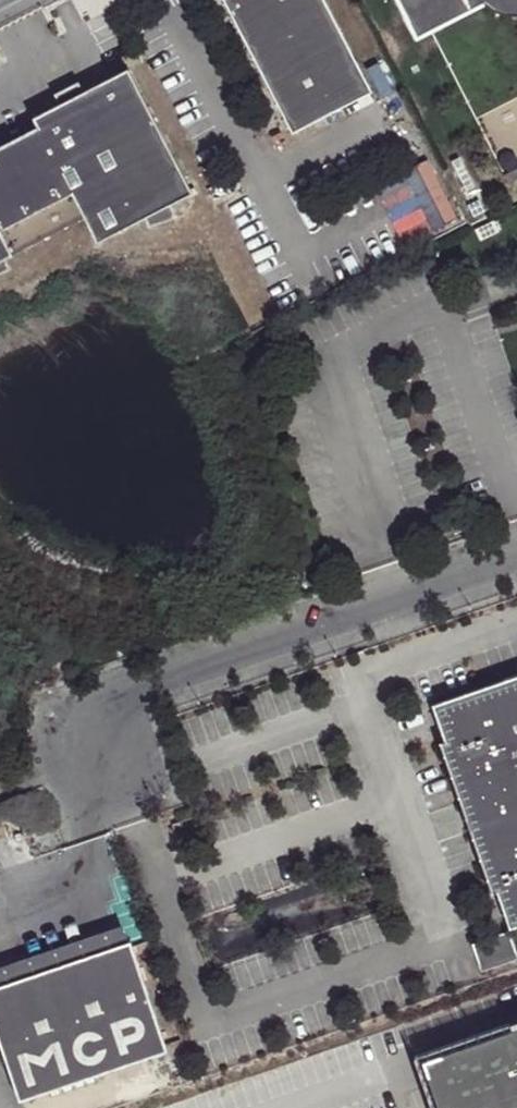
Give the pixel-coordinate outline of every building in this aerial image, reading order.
[(221,0),(292,134),(372,93),(322,0),(222,0),(221,0)] [(415,38),(481,3),(493,12),(504,19),(516,17),(516,0),(396,0),(415,38)] [(8,273),(3,262),(82,221),(95,245),(141,221),(146,230),(167,221),(170,219),(171,216),(172,213),(171,211),(169,206),(190,195),(125,71),(31,121),(35,130),(0,148),(0,277),(8,273)] [(427,709),(440,745),(435,746),(456,807),(516,785),(516,759),(514,752),(516,751),(516,677),(427,709)] [(466,835),(487,895),(492,893),(504,929),(516,925),(516,817),(466,835)] [(131,930),(125,915),(0,959),(0,976),(131,930)] [(168,1039),(131,930),(0,976),(0,1031),(21,1091),(168,1039)] [(425,1060),(442,1107),(516,1107),(516,1028),(425,1060)]
